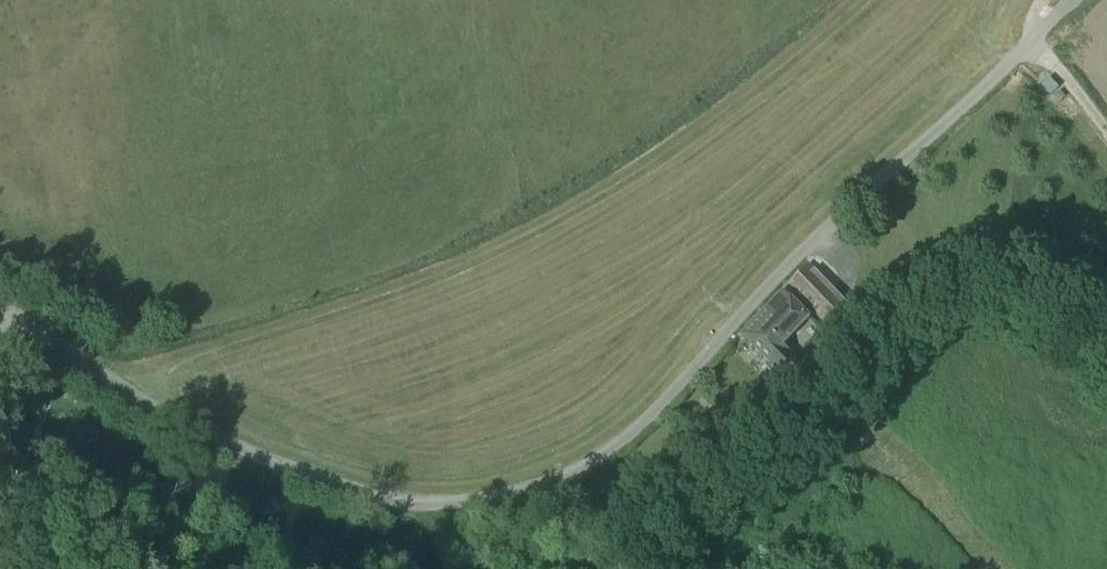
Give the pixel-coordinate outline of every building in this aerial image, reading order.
[(852,308),(810,265),(788,286),(831,329),(852,308)] [(780,374),(796,358),(785,347),(811,319),(784,293),(743,336),(780,374)]
